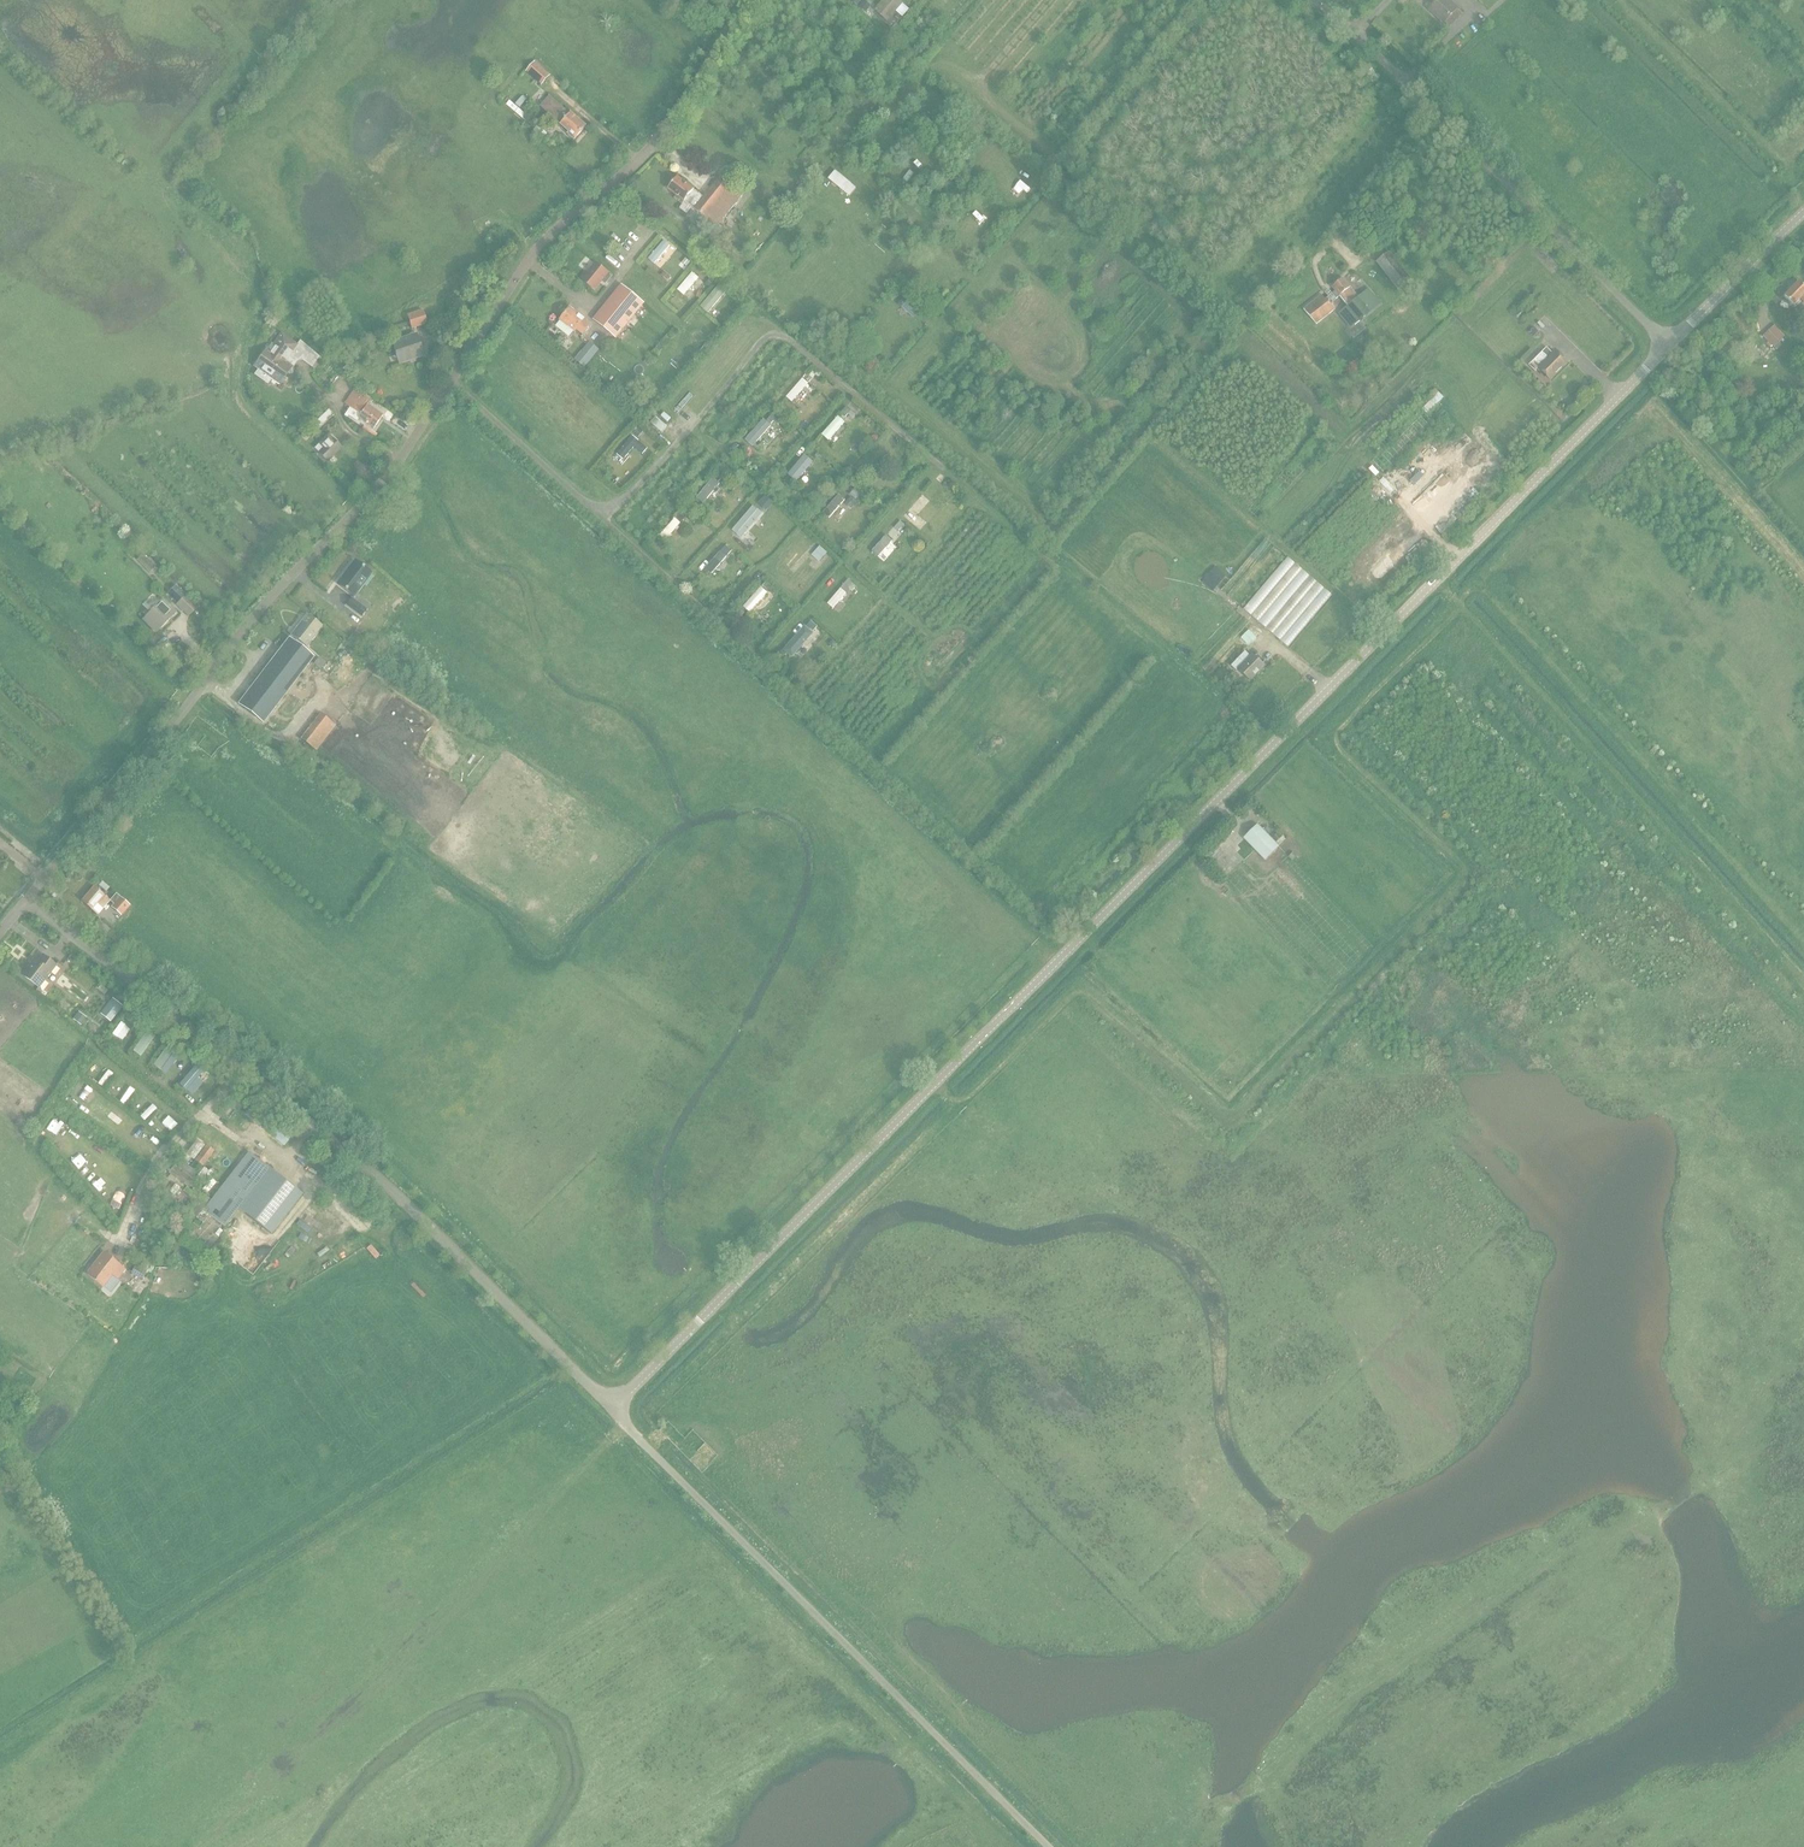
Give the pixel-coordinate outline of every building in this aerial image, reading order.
[(899,0),(884,0),(873,12),(887,24),(904,4),(899,0)] [(1444,24),(1458,9),(1447,0),(1439,0),(1430,11),(1444,24)] [(526,71),(541,85),(550,75),(535,61),(526,71)] [(573,112),(572,113),(551,94),(541,106),(570,131),(568,134),(575,140),(588,125),(573,112)] [(719,178),(705,195),(679,175),(669,188),(677,195),(675,198),(684,204),(686,202),(717,226),(741,195),(719,178)] [(668,247),(670,245),(664,240),(662,242),(647,259),(653,265),(669,247),(668,247)] [(1377,261),(1399,289),(1412,279),(1389,251),(1377,261)] [(608,283),(613,276),(609,273),(610,273),(597,263),(589,273),(587,272),(582,279),(596,290),(604,280),(608,283)] [(692,272),(677,290),(683,295),(698,278),(692,272)] [(1368,287),(1358,295),(1343,278),(1332,287),(1335,291),(1332,293),(1329,289),(1325,292),(1328,296),(1327,297),(1322,292),(1303,308),(1316,324),(1335,307),(1331,303),(1339,296),(1346,305),(1339,311),(1351,326),(1380,301),(1368,287)] [(1803,302),(1803,286),(1799,281),(1784,296),(1794,305),(1800,298),(1803,302)] [(719,285),(700,307),(708,313),(727,291),(719,285)] [(595,320),(616,337),(644,303),(623,286),(595,320)] [(1530,298),(1534,302),(1539,297),(1535,293),(1530,298)] [(577,329),(584,335),(591,325),(570,308),(561,320),(575,331),(577,329)] [(1762,336),(1772,347),(1784,337),(1774,325),(1762,336)] [(392,341),(399,363),(424,354),(417,332),(392,341)] [(300,339),(294,347),(278,334),(269,345),(276,351),(273,355),(268,351),(258,365),(259,366),(254,374),(268,384),(273,377),(277,380),(285,370),(289,373),(293,372),(292,368),(298,361),(302,360),(314,369),(322,358),(300,339)] [(1555,350),(1552,353),(1546,347),(1528,365),(1535,371),(1538,368),(1550,380),(1567,363),(1555,350)] [(443,348),(429,352),(432,367),(447,363),(443,348)] [(803,378),(787,397),(792,402),(808,383),(803,378)] [(360,391),(358,393),(353,390),(344,403),(360,414),(358,416),(373,427),(383,414),(368,403),(371,399),(360,391)] [(1422,409),(1427,414),(1444,397),(1439,392),(1422,409)] [(846,407),(841,413),(845,417),(849,413),(853,418),(855,415),(846,407)] [(781,420),(773,413),(767,420),(771,424),(774,421),(778,424),(781,420)] [(655,416),(650,421),(662,431),(667,425),(655,416)] [(838,416),(822,434),(829,440),(845,422),(838,416)] [(765,422),(749,439),(755,444),(758,441),(759,442),(762,439),(761,437),(765,433),(766,434),(769,431),(768,430),(770,427),(765,422)] [(310,431),(317,438),(322,433),(320,431),(321,430),(316,425),(310,431)] [(318,452),(327,462),(342,447),(329,433),(314,448),(319,452),(318,452)] [(633,435),(617,454),(623,460),(634,447),(643,454),(648,448),(633,435)] [(893,448),(884,440),(863,463),(872,471),(893,448)] [(723,463),(718,470),(724,475),(730,469),(723,463)] [(940,473),(935,479),(941,484),(946,478),(940,473)] [(713,478),(697,498),(704,503),(714,491),(717,493),(719,490),(717,488),(720,483),(713,478)] [(877,496),(884,489),(877,483),(871,490),(877,496)] [(829,518),(845,499),(839,494),(823,512),(829,518)] [(920,494),(901,516),(919,531),(927,522),(919,515),(930,501),(920,494)] [(765,495),(758,504),(767,511),(774,502),(765,495)] [(756,509),(740,528),(745,533),(761,514),(756,509)] [(682,522),(688,515),(683,510),(682,512),(679,510),(674,516),(676,518),(677,517),(682,522)] [(681,523),(675,518),(659,535),(665,540),(675,529),(677,530),(680,528),(678,526),(681,523)] [(886,535),(872,552),(878,557),(887,547),(889,549),(892,546),(890,544),(893,541),(886,535)] [(789,569),(809,545),(803,540),(782,564),(789,569)] [(712,573),(732,551),(726,546),(706,568),(712,573)] [(819,546),(812,554),(820,562),(828,553),(819,546)] [(137,559),(149,572),(155,566),(143,553),(137,559)] [(358,562),(343,582),(358,594),(373,576),(358,562)] [(848,579),(828,603),(833,608),(846,593),(846,592),(849,588),(852,591),(856,586),(853,584),(853,583),(848,579)] [(773,594),(776,590),(770,586),(771,585),(766,581),(762,586),(767,589),(767,590),(773,594)] [(750,612),(768,593),(761,587),(744,607),(750,612)] [(176,604),(188,616),(198,606),(186,594),(176,604)] [(363,603),(353,595),(349,600),(358,608),(363,603)] [(156,630),(174,612),(162,600),(144,618),(156,630)] [(291,635),(306,647),(322,625),(307,614),(291,635)] [(792,658),(814,633),(805,625),(783,649),(792,658)] [(263,722),(313,657),(288,638),(238,703),(263,722)] [(1252,654),(1250,656),(1245,651),(1231,665),(1236,670),(1238,668),(1251,681),(1265,666),(1252,654)] [(301,738),(317,750),(336,725),(320,712),(301,738)] [(1244,838),(1264,859),(1278,846),(1258,825),(1244,838)] [(97,902),(102,907),(109,900),(93,886),(81,900),(92,909),(97,902)] [(111,906),(121,915),(130,905),(116,893),(110,900),(114,903),(111,906)] [(38,987),(55,964),(43,954),(37,961),(34,959),(22,975),(38,987)] [(100,1013),(111,1021),(122,1006),(112,998),(100,1013)] [(243,1115),(284,1146),(294,1133),(252,1102),(243,1115)] [(185,1151),(190,1155),(199,1144),(194,1140),(185,1151)] [(210,1156),(214,1159),(218,1154),(205,1145),(194,1159),(203,1166),(210,1156)] [(188,1186),(187,1185),(183,1190),(192,1197),(184,1207),(203,1223),(210,1215),(224,1226),(239,1208),(271,1233),(302,1194),(250,1153),(213,1200),(195,1187),(197,1184),(192,1181),(188,1186)] [(188,1186),(192,1181),(197,1174),(194,1172),(198,1168),(187,1159),(184,1164),(179,1159),(169,1172),(187,1185),(188,1186)] [(113,1275),(117,1279),(126,1268),(103,1251),(86,1273),(103,1287),(113,1275)]
